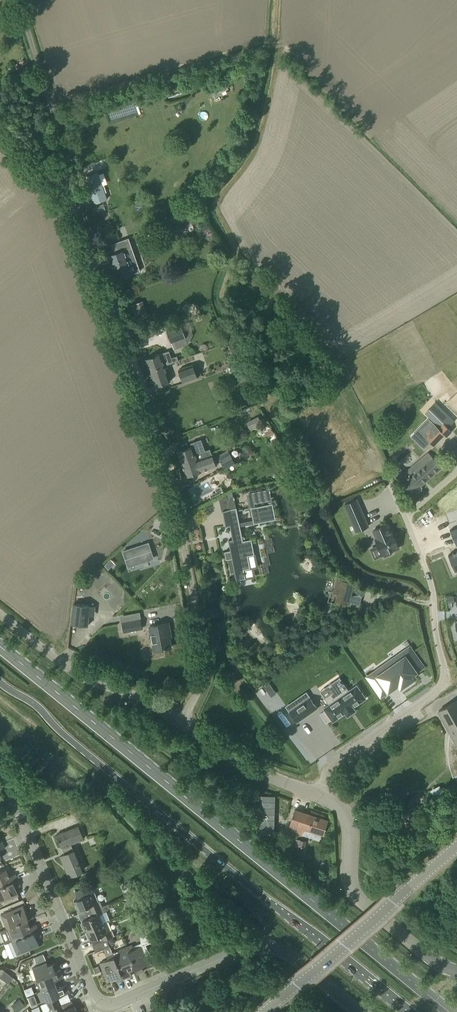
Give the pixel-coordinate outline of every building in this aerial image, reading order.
[(108,109),(111,122),(140,114),(136,101),(108,109)] [(80,119),(67,122),(71,137),(84,133),(81,122),(80,119)] [(98,173),(85,177),(94,206),(108,202),(98,173)] [(118,279),(141,271),(132,247),(137,245),(134,238),(115,244),(118,251),(109,254),(110,256),(107,256),(109,262),(112,262),(118,279)] [(143,300),(131,304),(136,319),(148,315),(143,300)] [(193,335),(188,321),(167,328),(174,348),(188,343),(193,335)] [(145,358),(149,370),(165,365),(178,360),(177,355),(170,358),(168,351),(161,353),(145,358)] [(202,374),(197,363),(179,370),(183,382),(202,374)] [(165,365),(149,370),(155,386),(170,381),(165,365)] [(229,368),(231,373),(240,370),(238,365),(229,368)] [(440,426),(439,427),(444,433),(447,436),(452,431),(448,427),(451,423),(432,405),(425,413),(440,426)] [(260,417),(247,423),(252,432),(264,426),(260,417)] [(430,419),(420,430),(425,435),(435,424),(430,419)] [(277,438),(270,442),(274,450),(281,446),(277,438)] [(178,451),(183,464),(198,459),(212,454),(210,449),(205,450),(201,439),(191,443),(192,446),(178,451)] [(236,463),(228,448),(218,454),(225,469),(236,463)] [(428,452),(405,473),(400,467),(393,473),(411,494),(415,490),(417,491),(419,492),(420,491),(422,489),(422,487),(421,485),(442,468),(428,452)] [(183,464),(187,476),(202,471),(216,465),(212,454),(198,459),(183,464)] [(292,468),(280,470),(281,479),(294,476),(292,468)] [(368,526),(357,499),(345,504),(356,531),(368,526)] [(234,531),(236,538),(229,539),(231,550),(225,551),(226,559),(232,558),(236,579),(246,578),(245,574),(245,572),(244,569),(250,568),(248,555),(255,554),(252,538),(243,540),(240,526),(276,519),(273,503),(251,507),(253,519),(240,522),(237,507),(223,510),(226,526),(230,525),(231,531),(234,531)] [(375,539),(378,545),(370,548),(375,559),(384,555),(385,556),(392,553),(391,551),(399,548),(392,532),(391,532),(387,524),(373,530),(377,538),(375,539)] [(448,555),(449,556),(450,555),(456,569),(455,570),(455,571),(456,570),(456,551),(448,555)] [(151,576),(148,560),(124,564),(127,580),(151,576)] [(341,580),(338,593),(347,595),(351,580),(346,579),(345,581),(341,580)] [(365,589),(359,584),(353,590),(359,595),(365,589)] [(90,605),(74,603),(71,624),(88,626),(90,605)] [(140,619),(123,622),(124,631),(142,628),(140,619)] [(153,643),(146,644),(148,656),(152,658),(164,656),(163,649),(171,647),(168,632),(170,631),(169,622),(150,626),(153,643)] [(70,632),(70,645),(78,645),(78,632),(70,632)] [(368,676),(381,695),(399,683),(401,686),(415,677),(413,673),(423,666),(413,651),(395,664),(392,660),(383,666),(368,676)] [(265,688),(271,697),(276,693),(270,684),(265,688)] [(326,722),(332,719),(333,721),(345,712),(348,715),(356,710),(354,707),(366,698),(357,685),(349,690),(345,684),(325,698),(329,704),(324,708),(325,710),(320,713),(326,722)] [(317,708),(309,697),(289,711),(297,722),(317,708)] [(451,736),(450,736),(450,737),(450,747),(451,747),(453,761),(456,767),(456,770),(456,701),(456,700),(438,711),(452,735),(451,736)] [(313,741),(308,745),(298,729),(289,735),(306,762),(321,753),(313,741)] [(370,812),(384,817),(387,809),(372,804),(368,803),(365,811),(370,812)] [(328,820),(295,809),(288,829),(302,834),(304,828),(324,835),(328,820)] [(78,825),(56,834),(64,854),(61,855),(69,876),(82,871),(71,844),(84,838),(78,825)] [(296,839),(295,845),(306,847),(307,841),(296,839)] [(18,880),(15,873),(9,876),(6,869),(0,871),(0,887),(18,880)] [(0,887),(0,902),(19,894),(16,887),(20,886),(18,880),(0,887)] [(75,892),(78,899),(74,900),(78,910),(88,906),(90,911),(101,906),(95,891),(88,894),(85,888),(75,892)] [(86,928),(87,930),(104,923),(110,920),(106,911),(104,912),(103,911),(108,909),(109,907),(109,906),(110,905),(110,903),(101,906),(90,911),(92,916),(82,920),(83,921),(82,922),(81,924),(83,928),(85,929),(86,928)] [(7,928),(27,920),(33,917),(31,911),(26,913),(23,906),(1,914),(7,928)] [(7,928),(12,941),(39,931),(36,924),(30,927),(27,920),(7,928)] [(107,931),(104,923),(87,930),(90,939),(101,935),(103,940),(115,935),(112,930),(107,931)] [(152,956),(153,956),(149,950),(146,944),(150,942),(150,943),(151,942),(145,927),(144,927),(144,928),(142,928),(141,930),(141,936),(141,942),(133,946),(132,945),(126,947),(135,967),(137,973),(144,971),(142,967),(150,963),(147,956),(151,955),(152,956)] [(41,936),(39,931),(12,941),(18,954),(40,945),(37,938),(41,936)] [(126,947),(112,953),(123,979),(132,975),(130,969),(135,967),(126,947)] [(123,979),(112,953),(107,955),(108,959),(100,962),(108,981),(116,977),(117,981),(123,979)] [(42,954),(34,957),(37,963),(46,960),(43,954),(42,954)] [(33,967),(37,979),(60,969),(57,962),(48,965),(47,962),(33,967)] [(37,979),(42,990),(56,984),(55,981),(63,977),(60,969),(37,979)] [(5,970),(0,976),(0,977),(4,980),(9,974),(5,970)] [(9,974),(4,980),(8,983),(13,977),(9,974)] [(57,988),(56,984),(42,990),(50,1009),(51,1009),(62,1004),(59,996),(69,992),(66,984),(57,988)] [(16,1011),(25,1004),(20,998),(11,1005),(16,1011)]
